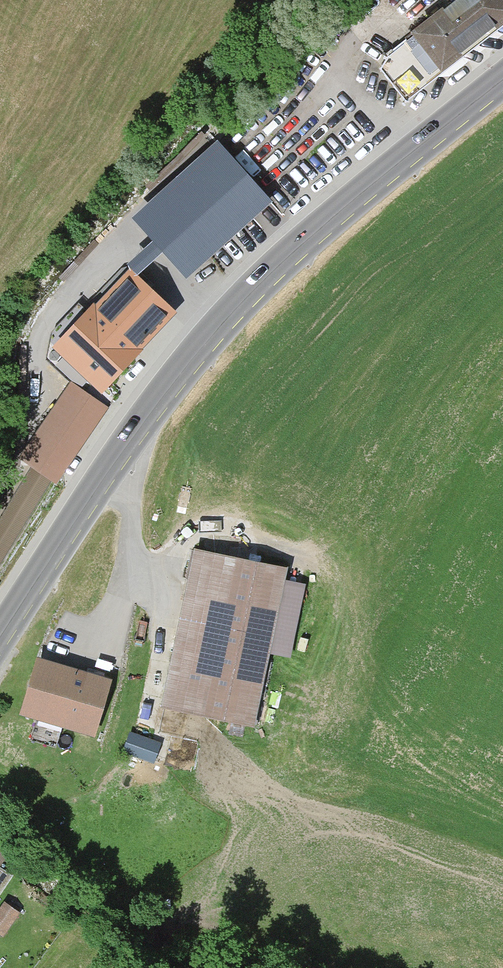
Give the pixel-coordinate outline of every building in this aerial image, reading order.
[(407,33),(413,42),(381,66),(407,101),(502,29),(502,0),(451,0),(407,33)] [(272,202),(217,142),(132,218),(153,241),(127,264),(137,275),(162,253),(186,279),(272,202)] [(173,312),(128,272),(57,352),(102,391),(173,312)] [(56,485),(106,410),(71,386),(21,462),(56,485)] [(52,484),(30,470),(0,519),(0,569),(52,484)] [(287,571),(194,552),(161,710),(255,729),(270,657),(290,661),(305,588),(285,584),(287,571)] [(106,687),(31,663),(14,714),(90,738),(106,687)] [(154,745),(130,737),(124,756),(148,763),(154,745)] [(4,903),(0,909),(0,934),(4,936),(19,912),(4,903)]
